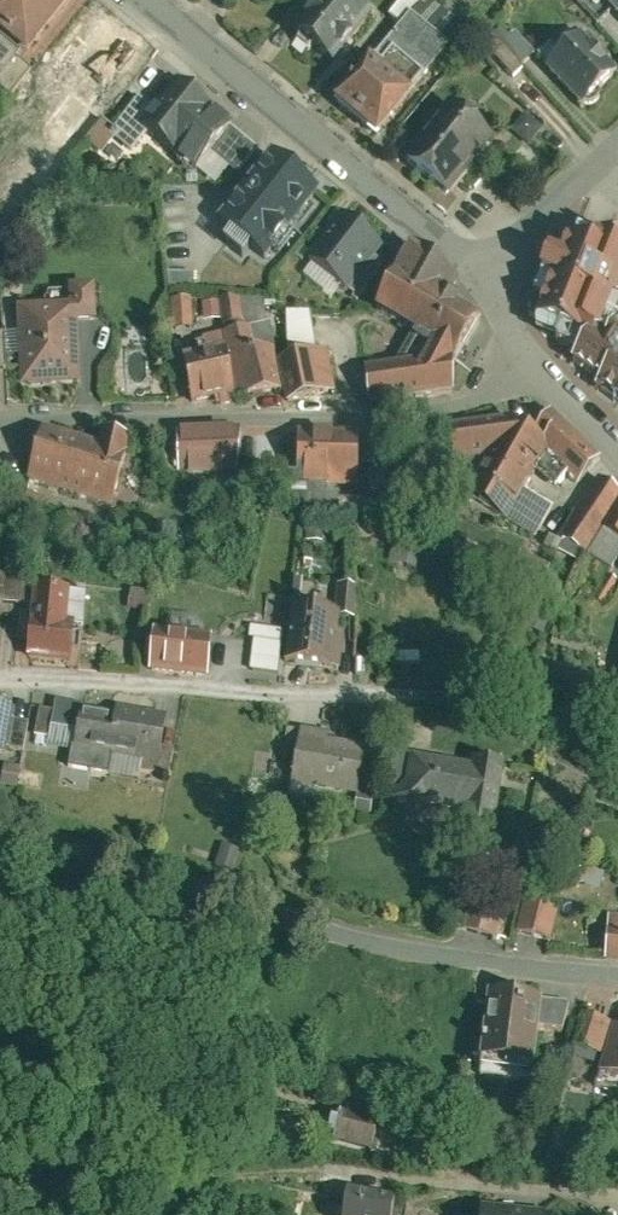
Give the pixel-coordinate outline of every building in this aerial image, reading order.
[(24,46),(29,51),(72,0),(0,0),(0,26),(24,46)] [(298,27),(333,59),(365,24),(339,0),(323,0),(298,27)] [(414,13),(424,2),(426,3),(429,0),(402,0),(391,13),(402,23),(412,11),(414,13)] [(414,13),(451,45),(466,27),(448,12),(426,3),(424,2),(414,13)] [(104,5),(52,65),(99,107),(152,47),(104,5)] [(375,54),(384,62),(395,48),(425,74),(451,45),(414,13),(412,11),(402,23),(375,54)] [(535,52),(516,31),(513,34),(503,23),(496,30),(505,41),(500,45),(519,66),(522,64),(535,52)] [(0,26),(0,74),(24,46),(0,26)] [(550,46),(561,58),(574,46),(561,31),(550,42),(552,44),(550,46)] [(551,67),(586,105),(617,76),(617,71),(586,35),(574,46),(561,58),(552,65),(551,67)] [(561,58),(550,46),(542,54),(552,65),(561,58)] [(395,48),(384,62),(414,88),(425,74),(395,48)] [(375,54),(338,98),(380,135),(418,91),(414,88),(384,62),(375,54)] [(53,101),(68,83),(49,68),(34,86),(53,101)] [(156,108),(143,124),(149,129),(195,168),(197,165),(211,149),(233,123),(181,79),(156,108)] [(114,125),(111,129),(116,134),(133,148),(149,129),(143,124),(156,108),(140,94),(114,125)] [(454,96),(404,153),(452,195),(502,139),(454,96)] [(514,129),(532,143),(547,125),(529,110),(514,129)] [(114,125),(102,115),(71,152),(89,167),(116,134),(111,129),(114,125)] [(261,146),(233,123),(211,149),(230,165),(239,173),(252,156),(261,146)] [(251,251),(261,259),(320,183),(275,148),(215,224),(232,237),(226,245),(245,259),(251,251)] [(216,181),(230,165),(211,149),(197,165),(216,181)] [(384,243),(342,209),(307,254),(349,287),(384,243)] [(567,231),(559,248),(546,243),(531,279),(547,286),(534,316),(579,336),(586,321),(608,331),(617,306),(617,236),(607,232),(601,245),(567,231)] [(417,242),(376,305),(438,344),(429,358),(367,365),(371,400),(458,389),(455,366),(482,324),(427,288),(445,260),(417,242)] [(17,305),(20,382),(80,380),(78,316),(98,315),(97,285),(70,286),(70,303),(17,305)] [(284,292),(276,301),(286,311),(294,302),(284,292)] [(192,294),(171,295),(173,324),(194,323),(192,294)] [(241,295),(219,296),(219,299),(221,315),(222,322),(244,319),(241,295)] [(262,296),(241,295),(244,319),(244,326),(249,325),(267,320),(262,296)] [(219,299),(201,299),(201,316),(221,315),(219,299)] [(290,357),(320,351),(311,311),(288,311),(290,357)] [(267,320),(249,325),(252,346),(275,345),(270,320),(267,320)] [(244,326),(224,329),(233,391),(282,387),(275,345),(252,346),(249,325),(244,326)] [(185,351),(192,397),(215,393),(216,401),(234,398),(233,391),(224,329),(201,333),(202,336),(195,337),(197,349),(185,351)] [(577,357),(604,376),(598,384),(617,399),(617,333),(609,345),(593,334),(577,357)] [(333,390),(324,350),(320,351),(290,357),(279,360),(287,400),(333,390)] [(602,451),(552,407),(533,429),(552,439),(545,452),(577,480),(602,451)] [(533,429),(509,416),(454,418),(456,455),(488,454),(469,488),(509,510),(513,512),(528,485),(545,452),(552,439),(533,429)] [(178,422),(178,467),(238,467),(238,422),(178,422)] [(44,424),(27,477),(112,505),(134,438),(104,428),(100,442),(44,424)] [(358,426),(300,426),(300,482),(307,482),(327,482),(358,482),(358,426)] [(258,434),(240,433),(240,455),(258,455),(258,434)] [(596,469),(558,528),(578,541),(589,546),(605,521),(617,502),(617,483),(596,469)] [(328,489),(327,482),(307,482),(309,511),(340,509),(339,490),(328,489)] [(552,498),(528,485),(513,512),(509,510),(507,514),(535,529),(552,498)] [(605,521),(617,530),(617,502),(605,521)] [(561,534),(555,547),(586,560),(592,547),(589,546),(578,541),(561,534)] [(33,610),(34,581),(2,581),(1,610),(33,610)] [(356,589),(338,588),(337,617),(342,618),(355,618),(356,589)] [(73,600),(38,595),(38,598),(35,616),(29,667),(75,673),(80,637),(68,636),(73,600)] [(153,600),(132,597),(129,616),(147,619),(149,619),(153,600)] [(263,633),(286,636),(290,610),(292,602),(268,598),(263,633)] [(290,610),(286,636),(282,663),(339,672),(344,637),(340,636),(342,618),(337,617),(290,610)] [(263,633),(250,631),(249,643),(253,644),(250,675),(278,679),(282,663),(286,636),(263,633)] [(152,670),(151,680),(210,686),(214,642),(155,636),(154,647),(148,647),(146,669),(152,670)] [(54,723),(39,720),(34,750),(49,752),(48,761),(72,766),(82,725),(84,717),(56,712),(54,723)] [(112,730),(82,725),(72,766),(69,782),(110,789),(115,769),(143,775),(159,777),(162,758),(168,726),(115,717),(112,730)] [(0,719),(0,768),(10,769),(11,764),(15,734),(17,722),(0,719)] [(29,736),(15,734),(11,764),(25,766),(29,736)] [(298,769),(303,737),(288,734),(282,766),(298,769)] [(359,807),(368,756),(329,749),(331,741),(303,737),(298,769),(293,797),(359,807)] [(159,777),(143,775),(141,786),(170,791),(175,760),(162,758),(159,777)] [(510,772),(473,766),(472,771),(416,762),(411,792),(395,809),(418,830),(430,818),(464,823),(463,830),(500,836),(510,772)] [(141,786),(143,775),(115,769),(110,789),(139,796),(141,786)] [(241,867),(222,861),(215,886),(234,891),(241,867)] [(469,911),(464,944),(495,949),(501,916),(469,911)] [(524,913),(517,946),(548,953),(556,920),(524,913)] [(617,971),(617,923),(607,923),(606,947),(600,947),(599,964),(604,964),(604,967),(604,970),(617,971)] [(475,1019),(490,1020),(491,1003),(477,1002),(475,1019)] [(542,1008),(491,1003),(490,1020),(488,1032),(486,1062),(484,1081),(535,1086),(542,1008)] [(610,1031),(586,1025),(578,1062),(602,1067),(610,1031)] [(486,1062),(488,1032),(472,1031),(469,1060),(486,1062)] [(602,1086),(617,1091),(617,1034),(602,1086)] [(336,1155),(369,1162),(375,1133),(342,1126),(341,1130),(332,1130),(331,1148),(337,1149),(336,1155)] [(351,1192),(348,1214),(399,1214),(401,1199),(351,1192)]
